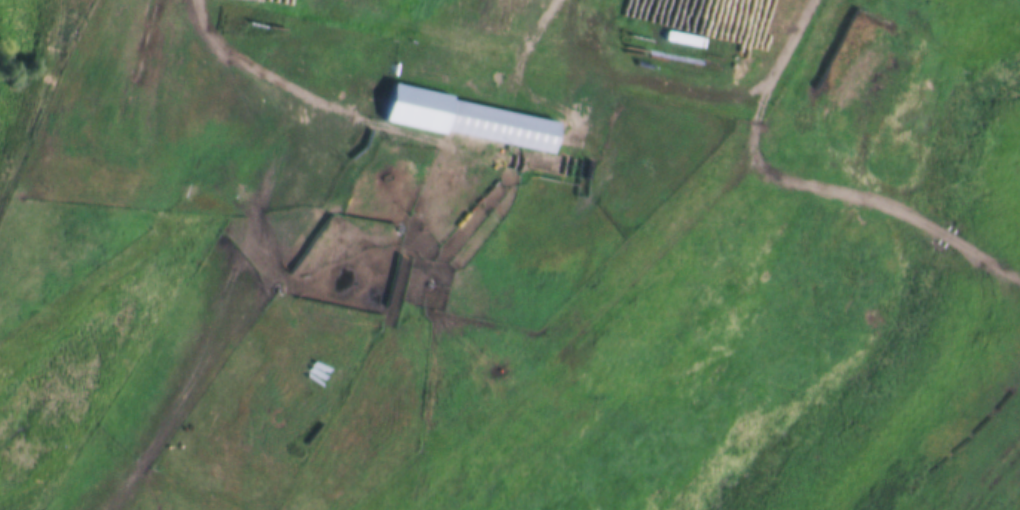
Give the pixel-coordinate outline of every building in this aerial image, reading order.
[(376,120),(547,152),(554,118),(383,86),(376,120)]
